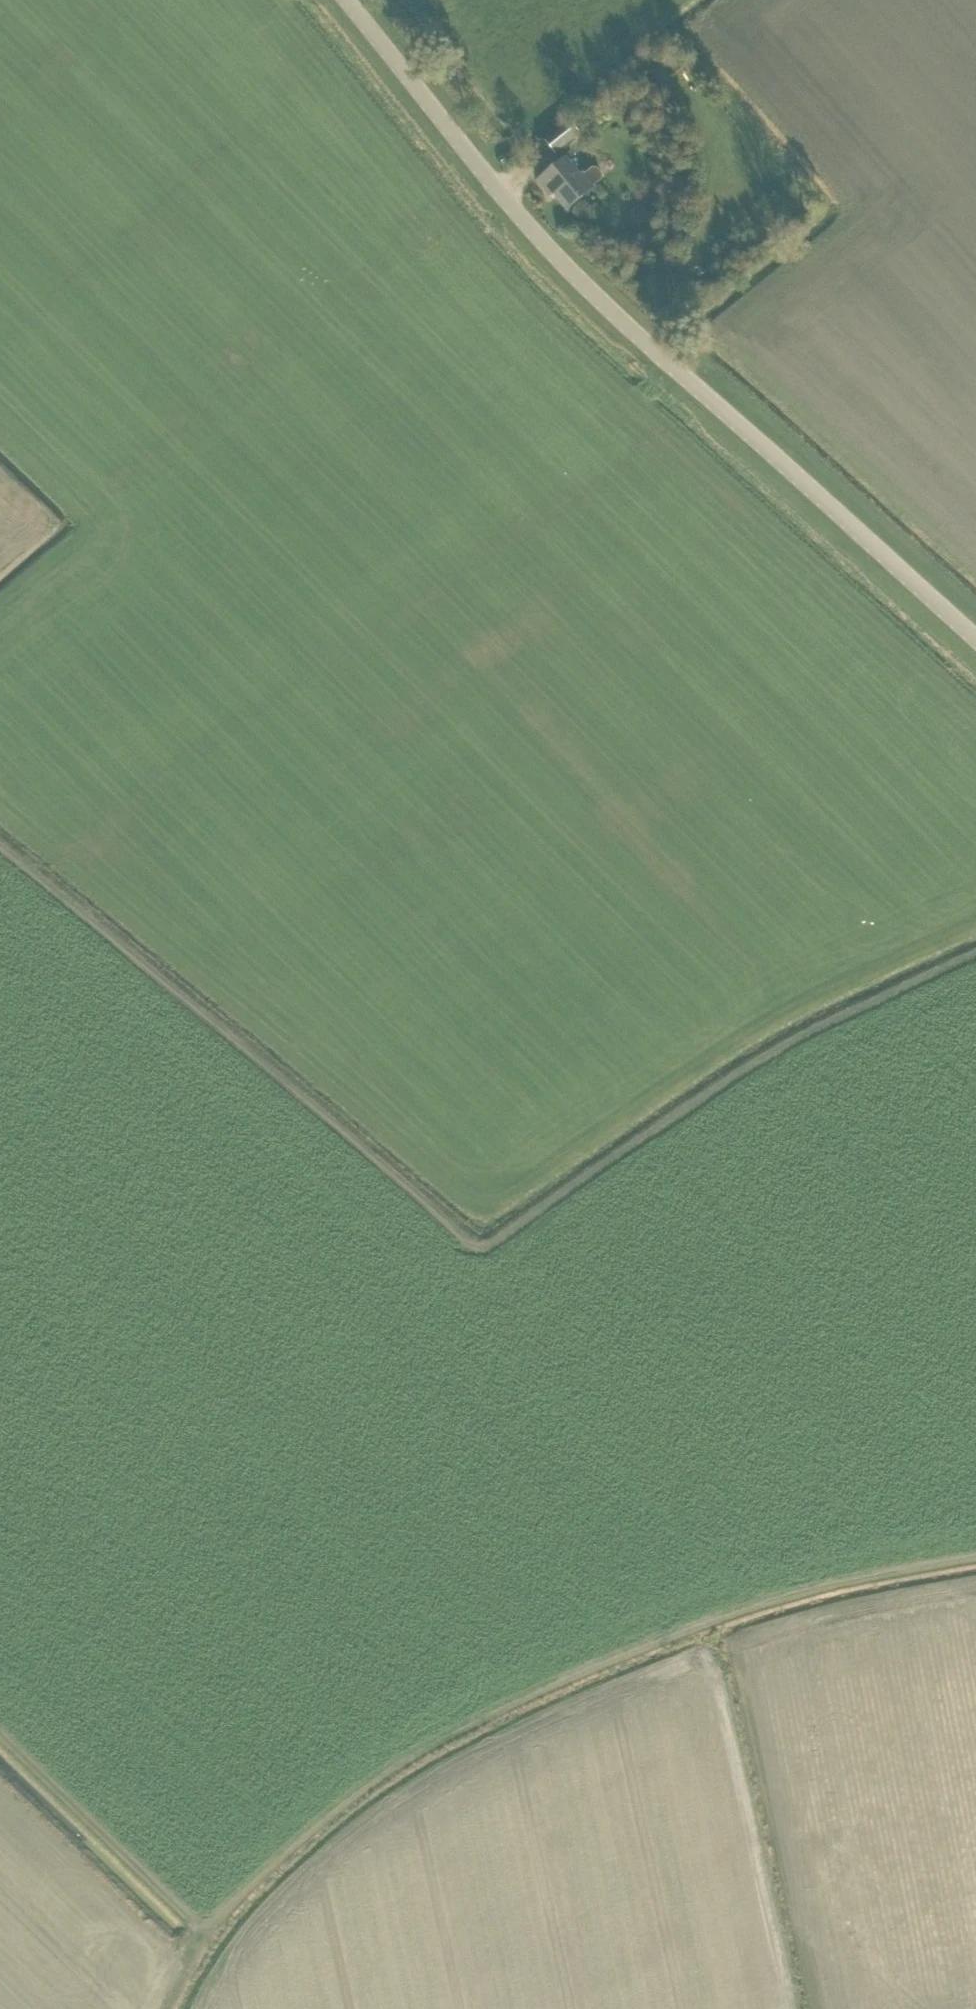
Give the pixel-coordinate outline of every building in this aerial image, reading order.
[(545,141),(556,155),(581,134),(570,120),(545,141)] [(548,193),(550,191),(566,210),(596,187),(595,185),(602,179),(602,175),(598,170),(594,169),(587,175),(585,173),(582,176),(567,156),(537,180),(548,193)]
